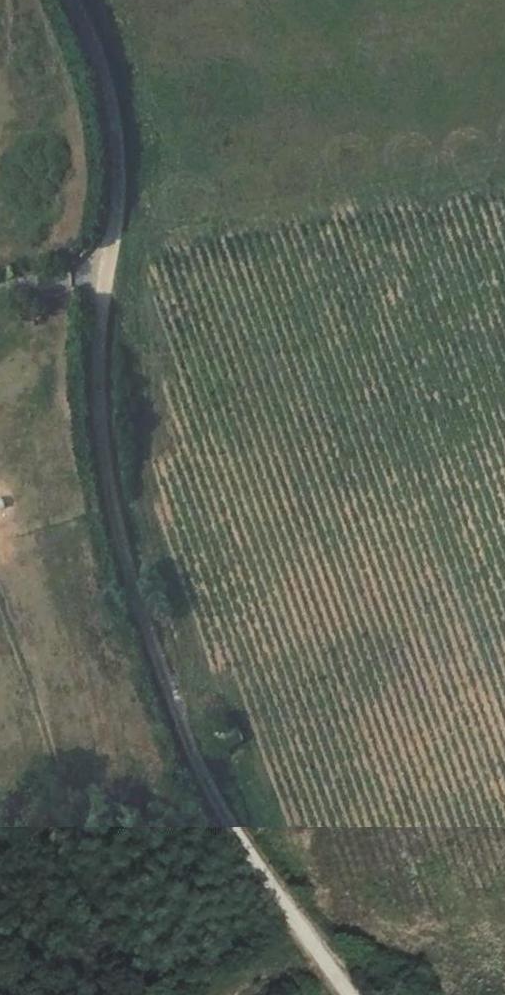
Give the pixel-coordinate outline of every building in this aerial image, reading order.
[(242,741),(234,722),(207,734),(215,752),(242,741)]
